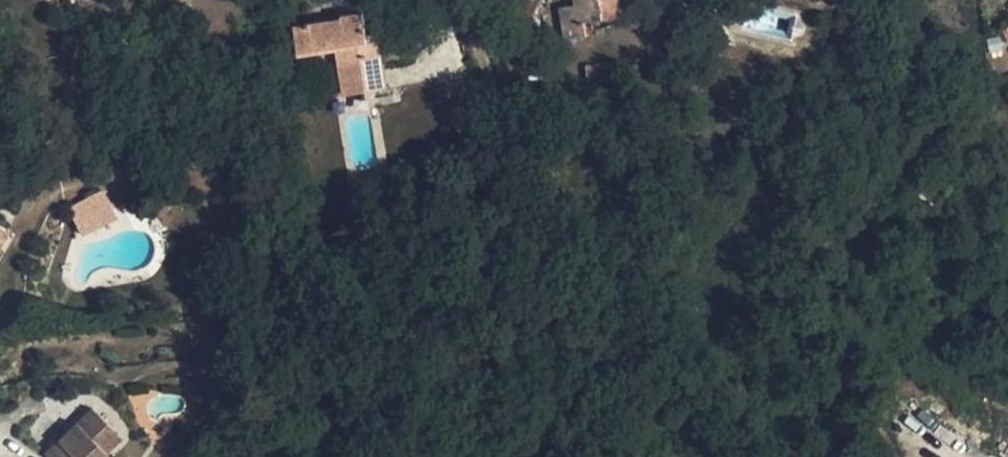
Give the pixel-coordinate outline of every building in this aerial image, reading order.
[(577,5),(561,7),(565,40),(587,37),(585,22),(622,17),(619,0),(576,0),(577,5)] [(294,27),(299,56),(341,50),(348,95),(387,89),(380,42),(369,44),(364,13),(342,17),(343,19),(294,27)] [(68,206),(78,229),(115,210),(104,188),(68,206)] [(8,231),(0,225),(0,244),(8,231)] [(15,235),(8,231),(0,244),(0,259),(15,235)] [(107,452),(123,438),(94,407),(45,455),(47,456),(102,456),(107,452)]
